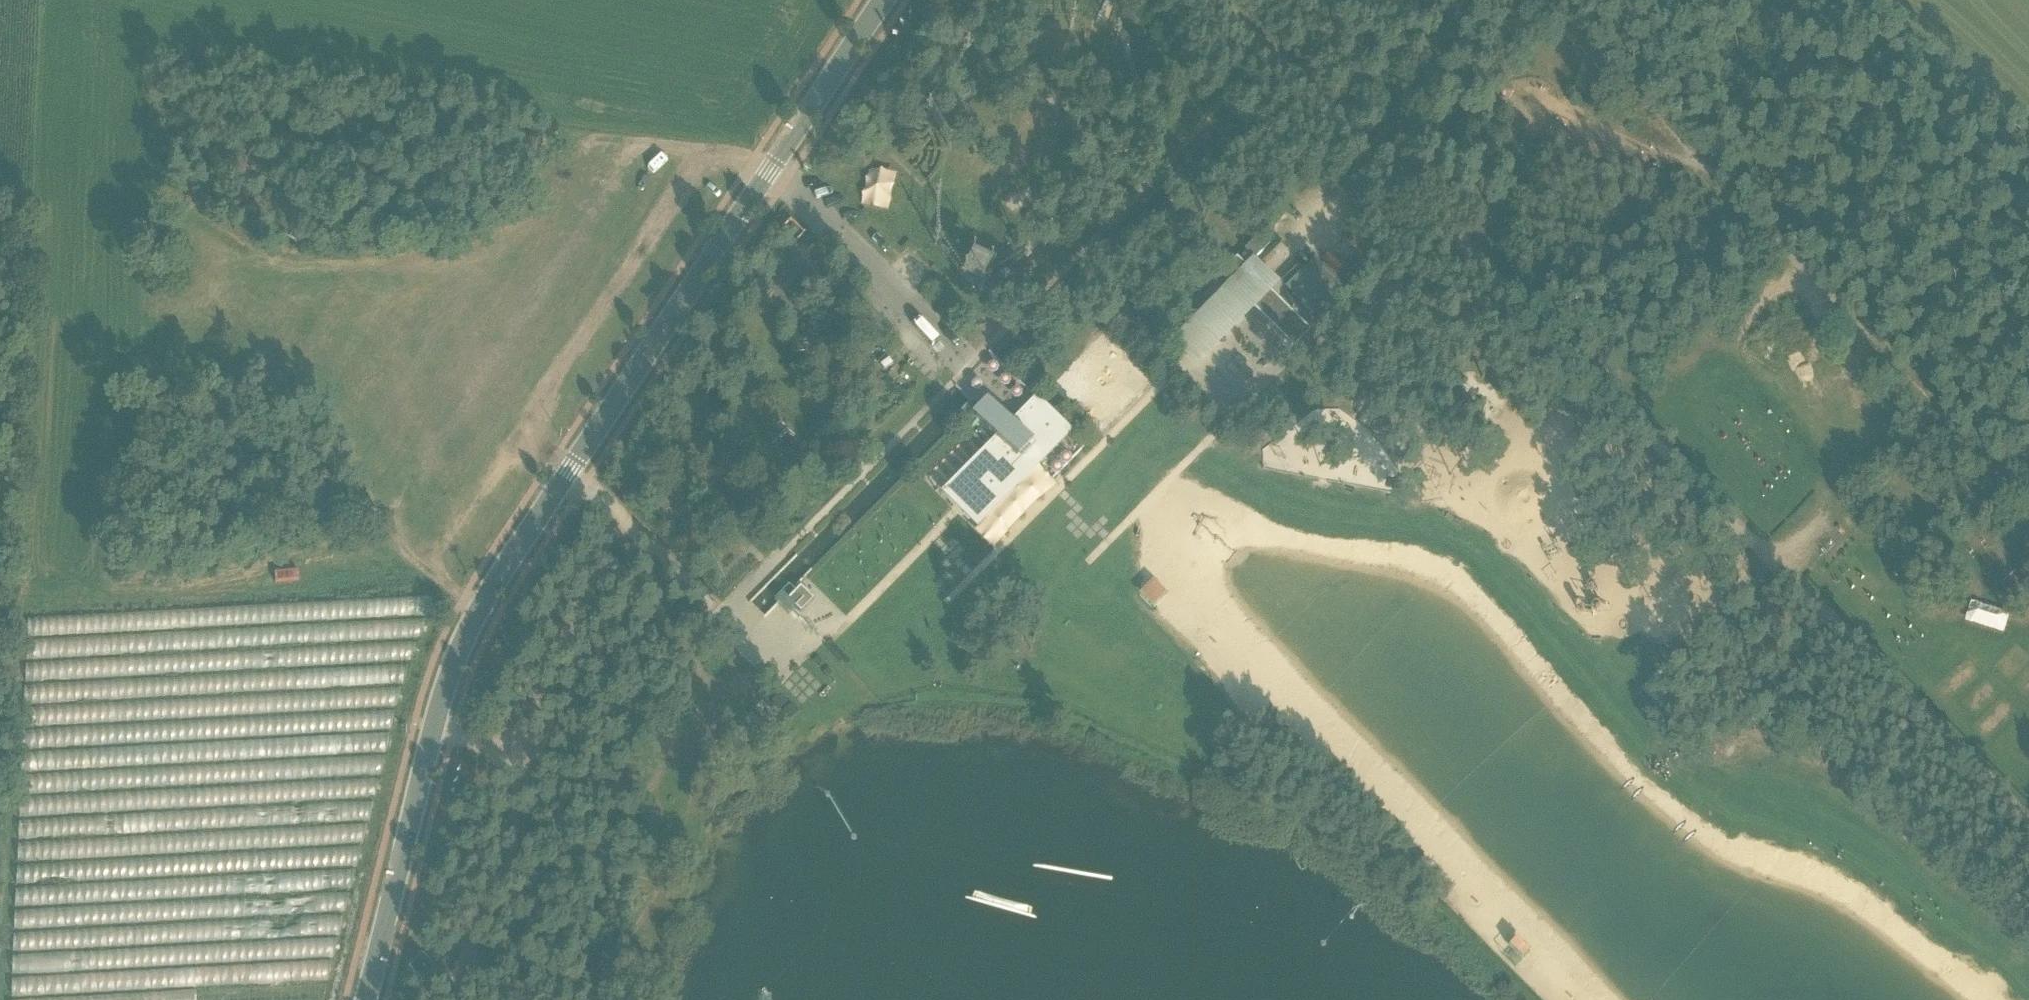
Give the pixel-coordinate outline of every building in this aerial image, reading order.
[(805,234),(788,215),(771,229),(788,249),(805,234)] [(1295,348),(1311,332),(1272,293),(1279,285),(1253,259),(1244,267),(1238,261),(1221,278),(1228,284),(1166,347),(1192,372),(1255,309),(1295,348)] [(1073,438),(1035,400),(1009,426),(984,400),(975,409),(973,406),(958,421),(973,437),(981,430),(992,441),(941,491),(979,529),(1073,438)] [(1135,590),(1151,606),(1165,591),(1150,576),(1135,590)] [(801,614),(813,601),(800,588),(788,600),(801,614)] [(1511,939),(1504,946),(1518,959),(1525,951),(1511,939)]
